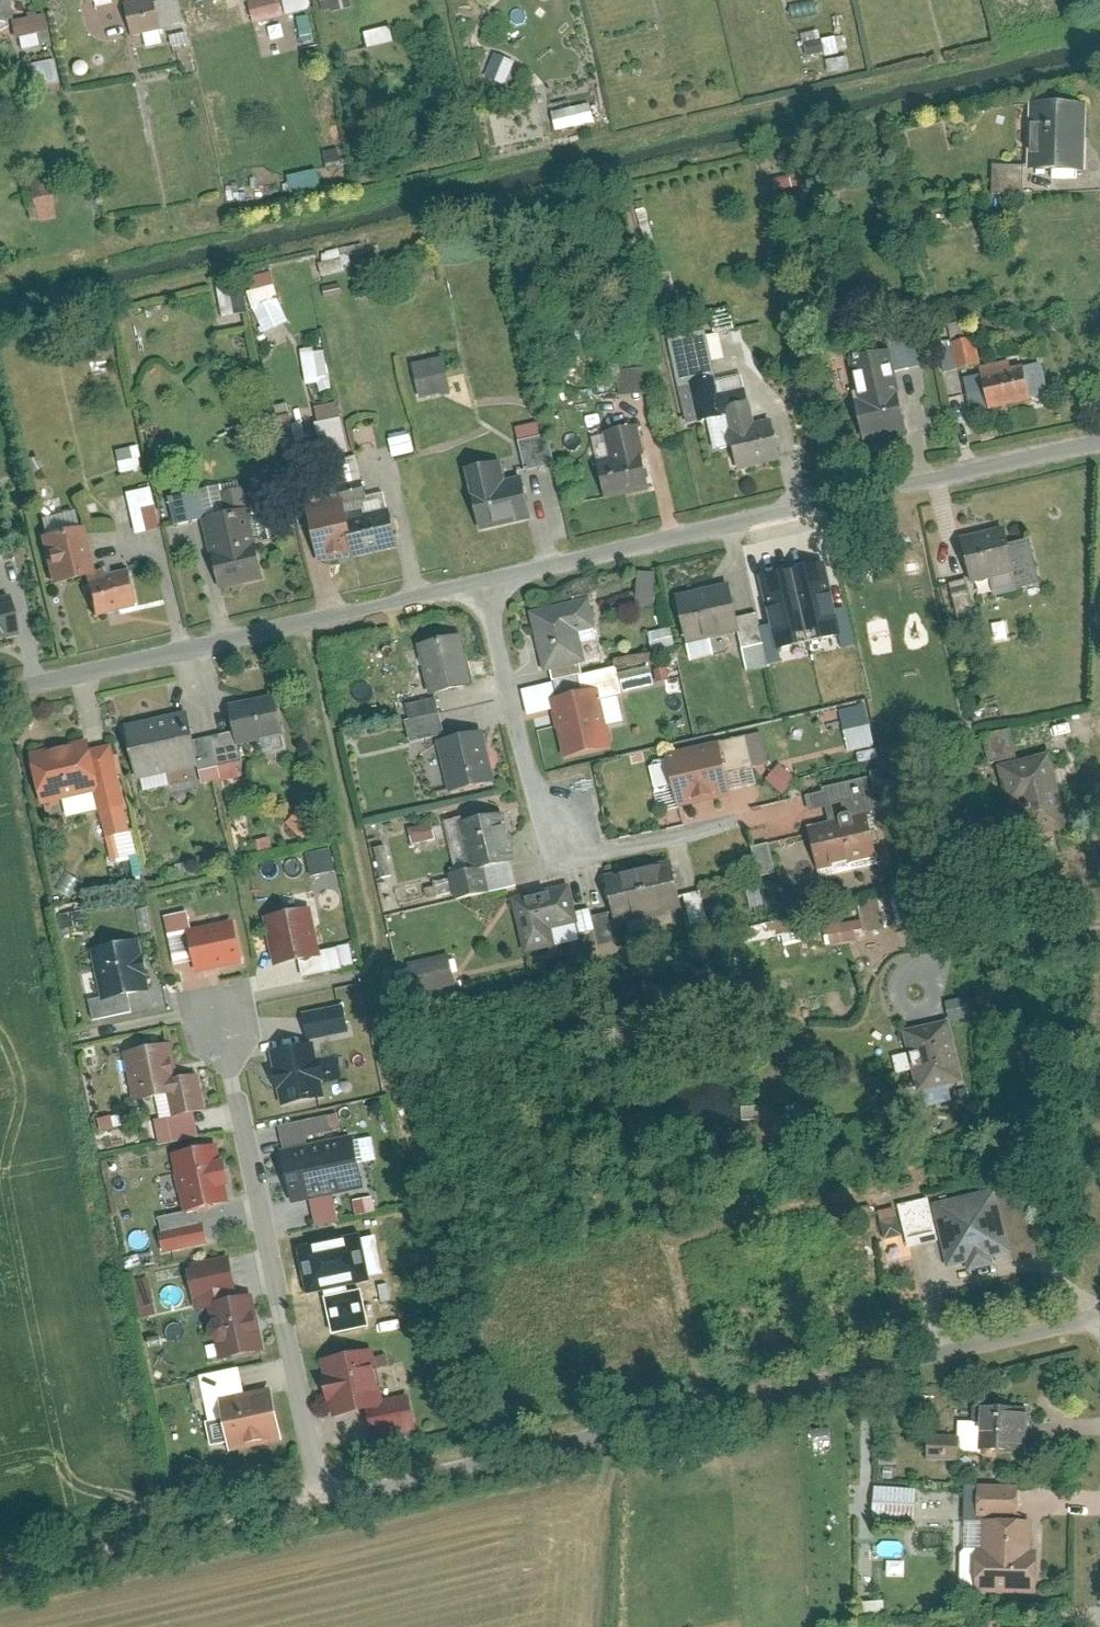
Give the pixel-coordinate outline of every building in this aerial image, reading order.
[(6,0),(0,0),(0,18),(10,16),(6,0)] [(125,3),(132,33),(181,22),(176,0),(157,0),(153,1),(153,0),(135,0),(125,3)] [(254,21),(311,6),(309,0),(248,0),(254,21)] [(350,0),(330,0),(332,10),(351,5),(350,0)] [(316,33),(311,12),(295,16),(300,37),(316,33)] [(43,13),(10,21),(17,47),(50,39),(43,13)] [(389,23),(365,29),(369,45),(393,38),(389,23)] [(500,51),(490,75),(511,84),(521,60),(500,51)] [(52,57),(25,64),(31,88),(58,81),(52,57)] [(1079,166),(1082,101),(1029,99),(1026,164),(1079,166)] [(599,103),(558,109),(561,128),(601,122),(599,103)] [(1020,164),(988,163),(987,190),(1019,191),(1020,164)] [(314,168),(286,175),(291,195),(320,188),(314,168)] [(54,214),(50,190),(30,194),(34,218),(54,214)] [(266,330),(292,323),(276,270),(250,278),(266,330)] [(920,361),(911,326),(882,333),(891,369),(920,361)] [(712,449),(728,445),(734,468),(776,457),(765,416),(750,419),(738,369),(712,376),(700,327),(664,336),(684,421),(704,416),(712,449)] [(977,362),(969,332),(934,342),(942,371),(977,362)] [(863,434),(901,425),(882,345),(843,354),(863,434)] [(333,378),(329,346),(306,349),(309,381),(333,378)] [(442,354),(412,362),(420,395),(451,387),(442,354)] [(974,365),(985,407),(1044,392),(1036,359),(1006,366),(1004,358),(974,365)] [(645,391),(644,366),(614,367),(614,392),(645,391)] [(322,456),(347,451),(339,414),(313,419),(322,456)] [(586,433),(602,498),(646,487),(630,423),(586,433)] [(542,432),(514,438),(521,468),(550,461),(542,432)] [(396,436),(398,454),(418,451),(416,434),(396,436)] [(146,468),(142,446),(122,450),(126,471),(146,468)] [(515,473),(500,477),(495,457),(458,466),(475,530),(527,516),(515,473)] [(173,522),(202,515),(220,586),(264,575),(240,485),(221,490),(220,482),(167,495),(173,522)] [(159,527),(149,485),(125,491),(135,532),(159,527)] [(382,490),(347,499),(346,495),(304,506),(318,561),(352,552),(353,557),(397,546),(382,490)] [(93,571),(81,523),(75,524),(71,509),(41,518),(45,533),(41,534),(54,582),(93,571)] [(1024,535),(1003,541),(999,526),(956,536),(967,579),(986,575),(991,592),(1035,581),(1024,535)] [(86,575),(95,614),(138,604),(129,565),(86,575)] [(808,642),(839,635),(823,565),(793,572),(808,642)] [(647,606),(651,570),(634,568),(631,604),(647,606)] [(808,642),(793,572),(763,578),(778,648),(808,642)] [(949,588),(958,611),(979,603),(969,579),(949,588)] [(723,580),(672,593),(684,640),(735,627),(723,580)] [(17,632),(8,593),(0,595),(0,636),(17,632)] [(525,609),(539,669),(597,655),(584,595),(525,609)] [(666,625),(643,631),(648,648),(671,642),(666,625)] [(466,681),(456,631),(414,640),(425,690),(466,681)] [(626,664),(612,667),(611,664),(576,673),(579,689),(546,696),(560,754),(606,744),(602,726),(620,722),(613,692),(618,691),(617,688),(631,684),(626,664)] [(665,678),(661,664),(650,666),(654,680),(665,678)] [(241,757),(237,743),(284,731),(274,691),(227,702),(234,729),(211,734),(217,763),(241,757)] [(431,696),(400,702),(407,736),(438,730),(431,696)] [(138,778),(197,765),(198,769),(217,765),(210,734),(192,739),(186,710),(125,723),(138,778)] [(1005,727),(974,735),(981,761),(1012,753),(1005,727)] [(488,778),(477,729),(432,739),(443,788),(488,778)] [(756,729),(726,737),(735,768),(764,760),(756,729)] [(110,742),(91,746),(89,737),(31,752),(44,801),(94,788),(106,836),(132,829),(110,742)] [(712,739),(661,753),(674,803),(726,789),(712,739)] [(1044,749),(993,763),(1005,805),(1015,802),(1023,830),(1063,819),(1044,749)] [(773,777),(787,794),(803,781),(788,763),(773,777)] [(818,785),(826,818),(804,824),(815,866),(870,852),(860,812),(872,809),(863,774),(818,785)] [(513,881),(494,804),(440,817),(452,869),(444,871),(446,876),(430,880),(433,894),(449,890),(451,896),(513,881)] [(312,821),(300,807),(285,819),(297,833),(312,821)] [(427,821),(404,827),(409,843),(431,837),(427,821)] [(765,873),(811,863),(805,836),(759,846),(765,873)] [(387,873),(380,843),(370,846),(376,875),(387,873)] [(314,874),(340,871),(337,848),(312,852),(314,874)] [(666,858),(599,873),(609,914),(676,899),(666,858)] [(564,881),(508,895),(522,950),(550,943),(546,927),(574,920),(564,881)] [(703,920),(696,889),(680,893),(687,924),(703,920)] [(275,963),(298,958),(301,974),(344,965),(339,945),(321,949),(310,901),(263,911),(275,963)] [(174,961),(193,956),(197,970),(241,960),(231,918),(191,928),(187,909),(163,914),(174,961)] [(131,1009),(127,992),(149,987),(137,937),(89,948),(95,971),(82,974),(92,1018),(131,1009)] [(451,951),(405,961),(412,990),(458,979),(451,951)] [(341,1002),(303,1011),(309,1037),(348,1027),(341,1002)] [(952,1079),(937,1020),(897,1030),(912,1089),(952,1079)] [(311,1038),(269,1049),(282,1104),(324,1094),(311,1038)] [(195,1071),(177,1075),(170,1040),(123,1051),(134,1099),(167,1092),(172,1114),(203,1107),(195,1071)] [(354,1134),(282,1150),(293,1200),(365,1185),(354,1134)] [(230,1200),(216,1141),(170,1151),(183,1210),(230,1200)] [(951,1260),(1005,1248),(993,1194),(938,1207),(951,1260)] [(361,1216),(381,1211),(377,1195),(358,1200),(361,1216)] [(341,1196),(317,1199),(320,1226),(344,1223),(341,1196)] [(156,1218),(163,1251),(206,1242),(198,1209),(156,1218)] [(301,1249),(309,1295),(371,1285),(368,1268),(379,1266),(377,1253),(364,1255),(361,1239),(301,1249)] [(197,1308),(208,1306),(219,1357),(261,1347),(248,1288),(238,1290),(230,1258),(187,1268),(197,1308)] [(155,1312),(147,1275),(130,1279),(138,1316),(155,1312)] [(333,1295),(333,1329),(375,1329),(375,1295),(333,1295)] [(407,1393),(381,1398),(371,1347),(320,1358),(332,1415),(367,1408),(374,1437),(415,1428),(407,1393)] [(209,1419),(223,1415),(230,1446),(282,1434),(271,1385),(244,1391),(239,1366),(199,1374),(209,1419)] [(1020,1450),(1023,1404),(968,1401),(966,1447),(1020,1450)] [(957,1434),(925,1434),(924,1458),(956,1459),(957,1434)] [(1013,1485),(971,1484),(971,1518),(1013,1519),(1013,1485)] [(912,1487),(870,1486),(868,1517),(911,1518),(912,1487)] [(970,1598),(1027,1599),(1028,1519),(971,1519),(970,1598)]
